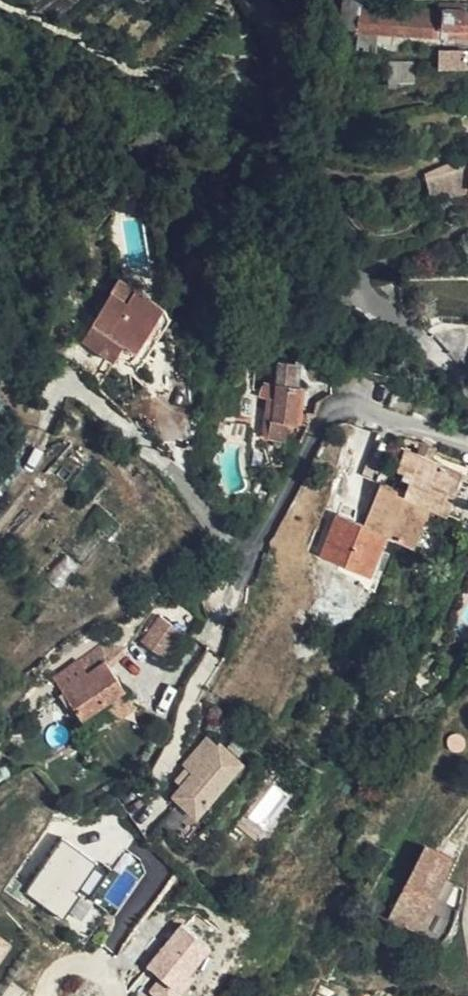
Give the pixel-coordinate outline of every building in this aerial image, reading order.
[(356,27),(398,30),(435,33),(438,6),(369,1),(369,0),(343,0),(341,26),(356,27)] [(435,33),(467,36),(467,9),(457,8),(457,4),(439,3),(438,6),(435,33)] [(398,30),(356,27),(355,43),(396,46),(398,30)] [(438,69),(467,69),(467,50),(437,51),(438,69)] [(412,78),(412,58),(391,57),(389,83),(397,82),(396,77),(412,78)] [(425,178),(431,200),(467,191),(467,168),(425,178)] [(131,361),(165,308),(120,279),(82,342),(113,363),(117,357),(131,361)] [(274,399),(267,398),(262,437),(285,442),(288,424),(298,425),(303,387),(295,386),(297,364),(278,361),(274,399)] [(409,483),(406,491),(404,495),(430,506),(447,512),(463,471),(407,449),(398,471),(404,475),(402,479),(409,483)] [(381,482),(364,525),(386,535),(401,540),(413,546),(430,506),(404,495),(395,492),(397,487),(381,482)] [(343,501),(338,514),(354,520),(359,507),(343,501)] [(386,535),(364,525),(354,520),(338,514),(329,535),(321,553),(370,573),(386,535)] [(309,548),(321,553),(329,535),(316,529),(309,548)] [(140,641),(161,656),(179,632),(157,617),(140,641)] [(125,686),(108,661),(65,691),(82,716),(125,686)] [(180,785),(169,796),(193,821),(246,769),(211,734),(170,775),(180,785)] [(64,917),(95,860),(57,840),(26,897),(64,917)] [(426,845),(390,915),(417,929),(453,860),(426,845)] [(157,980),(147,992),(152,995),(177,995),(215,952),(181,924),(143,968),(157,980)] [(13,946),(0,936),(0,964),(13,946)]
